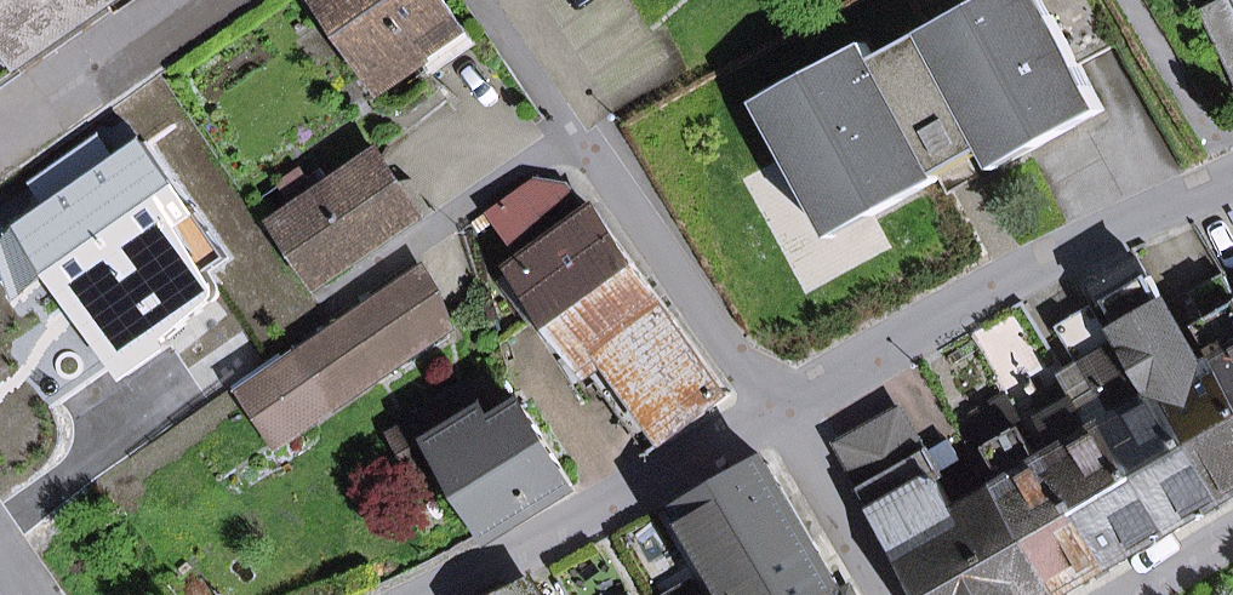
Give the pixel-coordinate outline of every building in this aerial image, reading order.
[(115,0),(0,0),(0,80),(115,0)] [(423,60),(464,28),(444,0),(325,0),(375,72),(413,46),(423,60)] [(1105,110),(1044,0),(983,0),(875,59),(866,43),(757,103),(814,207),(863,180),(881,212),(985,151),(978,138),(1028,111),(1045,143),(1105,110)] [(1232,70),(1232,0),(1225,0),(1203,11),(1232,70)] [(375,72),(385,86),(423,60),(413,46),(375,72)] [(996,170),(1045,143),(1028,111),(978,138),(985,151),(996,170)] [(279,223),(320,283),(421,214),(379,153),(318,196),(296,211),(279,223)] [(301,171),(279,186),(296,211),(318,196),(301,171)] [(832,238),(881,212),(863,180),(814,207),(832,238)] [(527,267),(559,244),(554,238),(582,218),(560,188),(544,185),(494,222),(527,267)] [(609,358),(607,355),(669,311),(594,209),(582,218),(554,238),(559,244),(566,254),(529,282),(577,348),(559,361),(575,383),(587,375),(609,358)] [(1223,498),(1232,492),(1232,392),(1217,365),(1203,373),(1140,263),(1100,287),(1105,296),(1157,389),(1163,397),(1165,396),(1223,498)] [(412,276),(287,361),(322,412),(447,327),(412,276)] [(1232,392),(1232,289),(1226,276),(1194,297),(1228,358),(1217,365),(1232,392)] [(1111,427),(1170,529),(1223,498),(1165,396),(1163,397),(1151,404),(1093,308),(1061,327),(1086,367),(1119,421),(1111,427)] [(595,386),(601,381),(650,451),(731,395),(669,311),(607,355),(609,358),(587,375),(595,386)] [(282,440),(322,412),(287,361),(247,389),(282,440)] [(1111,427),(1119,421),(1086,367),(1056,389),(1066,407),(1079,399),(1098,434),(1111,427)] [(487,421),(503,414),(481,378),(418,418),(431,438),(478,408),(487,421)] [(972,414),(993,449),(1020,432),(1027,428),(1007,392),(972,414)] [(1058,458),(1116,560),(1170,529),(1111,427),(1098,434),(1079,399),(1066,407),(1048,417),(1069,452),(1058,458)] [(418,418),(395,433),(420,471),(443,457),(492,535),(572,484),(522,405),(503,414),(487,421),(478,408),(431,438),(418,418)] [(902,549),(959,515),(900,413),(842,446),(902,549)] [(1003,490),(1061,592),(1116,560),(1058,458),(1041,467),(1020,432),(993,449),(1015,483),(1003,490)] [(842,589),(767,462),(685,510),(736,594),(831,594),(842,589)] [(928,594),(1056,594),(1061,592),(1003,490),(959,515),(902,549),(928,594)] [(505,594),(533,594),(526,583),(505,594)]
